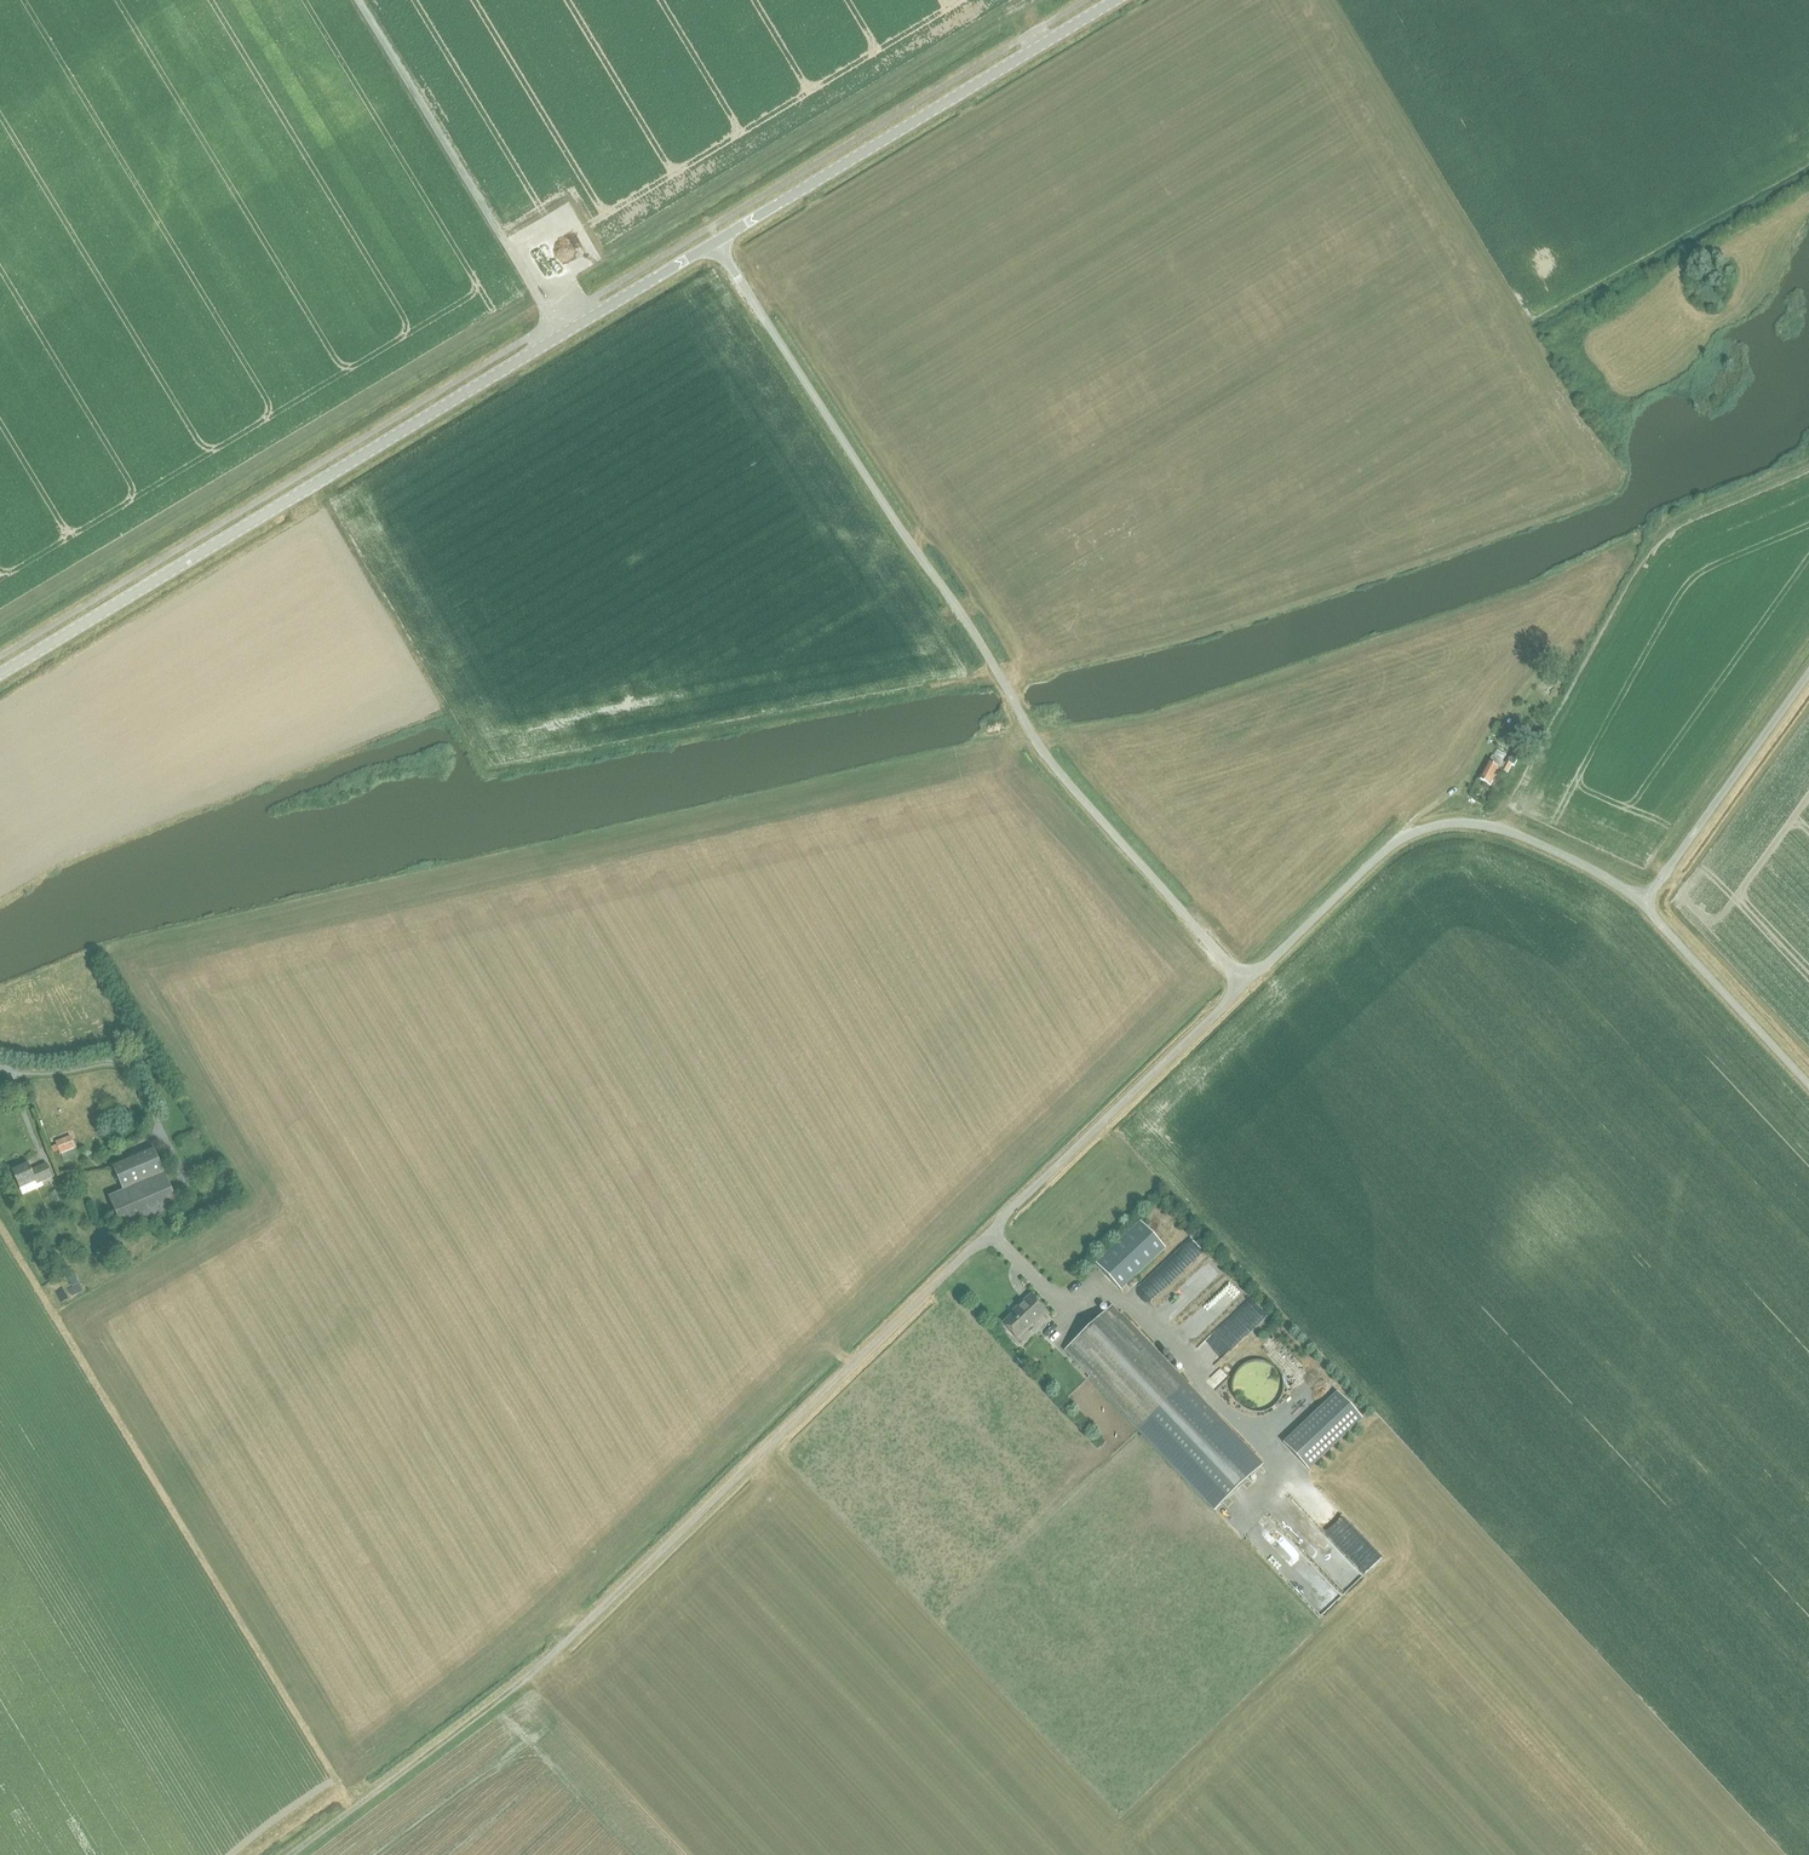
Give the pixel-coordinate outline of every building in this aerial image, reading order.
[(1506,723),(1502,729),(1507,733),(1512,727),(1506,723)] [(1515,766),(1518,759),(1512,756),(1509,763),(1507,762),(1506,764),(1499,761),(1493,757),(1481,780),(1491,785),(1500,769),(1508,773),(1512,765),(1515,766)] [(56,1144),(61,1156),(76,1150),(72,1138),(56,1144)] [(153,1150),(113,1167),(123,1191),(163,1174),(153,1150)] [(37,1186),(53,1179),(47,1166),(31,1172),(29,1166),(12,1173),(20,1191),(36,1184),(37,1186)] [(178,1207),(163,1174),(123,1191),(108,1198),(123,1232),(178,1207)] [(57,1191),(51,1194),(56,1203),(62,1200),(57,1191)] [(1140,1222),(1095,1264),(1120,1291),(1165,1249),(1140,1222)] [(74,1275),(67,1278),(71,1286),(78,1283),(74,1275)] [(1017,1310),(1002,1324),(1016,1339),(1046,1311),(1030,1295),(1016,1308),(1017,1310)] [(1187,1386),(1111,1306),(1064,1351),(1140,1431),(1187,1386)] [(1248,1362),(1246,1363),(1244,1364),(1242,1365),(1240,1366),(1239,1368),(1237,1369),(1236,1371),(1235,1373),(1234,1375),(1233,1377),(1232,1379),(1231,1381),(1231,1383),(1231,1385),(1231,1387),(1231,1389),(1232,1392),(1232,1394),(1233,1396),(1234,1398),(1235,1399),(1236,1401),(1238,1403),(1239,1404),(1241,1406),(1243,1407),(1244,1408),(1248,1410),(1250,1411),(1253,1411),(1255,1411),(1257,1412),(1259,1412),(1261,1411),(1263,1411),(1265,1410),(1267,1410),(1269,1409),(1271,1408),(1273,1406),(1275,1405),(1276,1403),(1278,1402),(1279,1400),(1280,1398),(1281,1396),(1282,1394),(1282,1392),(1283,1390),(1283,1388),(1283,1386),(1283,1383),(1282,1381),(1282,1379),(1281,1377),(1280,1375),(1279,1373),(1278,1371),(1277,1369),(1275,1368),(1273,1366),(1272,1365),(1270,1364),(1268,1363),(1266,1362),(1263,1361),(1261,1361),(1259,1360),(1257,1360),(1254,1361),(1252,1361),(1250,1361),(1248,1362)] [(1187,1386),(1140,1431),(1214,1511),(1216,1510),(1262,1466),(1187,1386)] [(1336,1393),(1282,1444),(1307,1471),(1361,1420),(1336,1393)]
